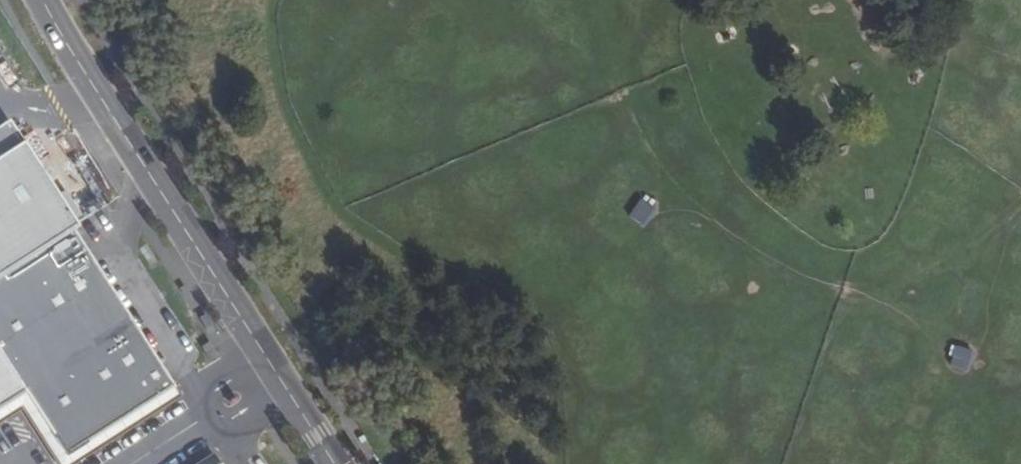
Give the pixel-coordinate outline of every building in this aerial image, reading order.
[(70,227),(73,225),(56,198),(0,234),(0,272),(70,227)] [(640,198),(629,217),(644,226),(655,207),(640,198)] [(29,396),(63,450),(79,453),(166,397),(170,381),(71,227),(0,272),(0,414),(29,396)] [(219,355),(210,340),(202,345),(211,360),(219,355)] [(955,345),(948,363),(966,370),(973,352),(955,345)]
